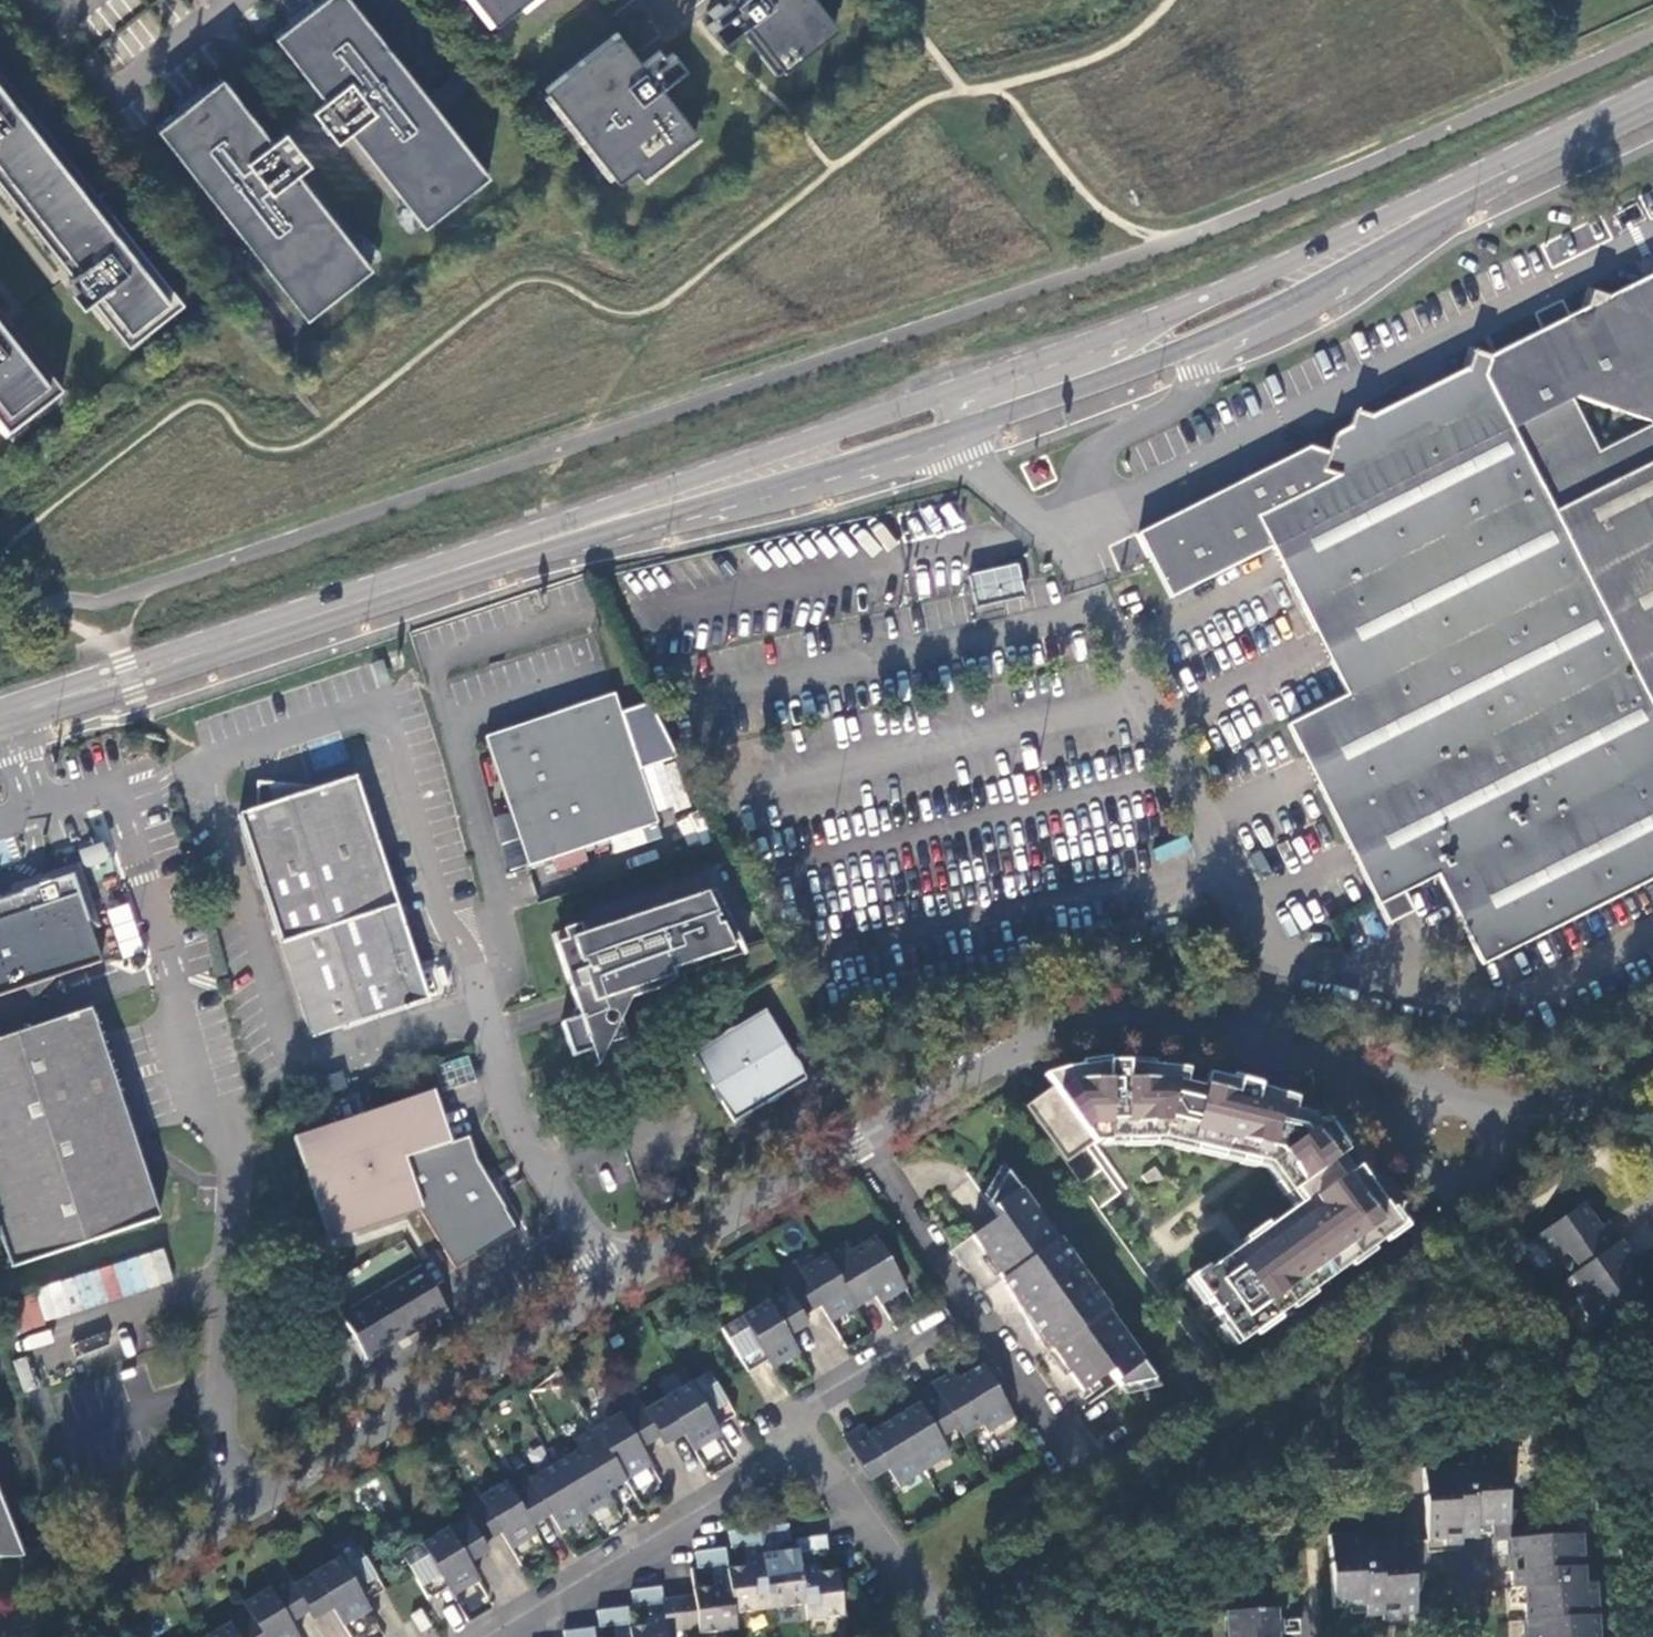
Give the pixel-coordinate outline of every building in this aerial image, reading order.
[(349,0),(321,0),(274,37),(324,101),(311,111),(336,142),(348,132),(355,140),(424,226),(488,176),(349,0)] [(495,25),(527,0),(475,0),(495,25)] [(709,12),(716,20),(709,26),(721,42),(739,28),(774,73),(835,25),(816,0),(724,0),(709,12)] [(142,20),(121,34),(132,51),(153,37),(142,20)] [(616,31),(544,88),(570,122),(562,128),(570,138),(578,131),(617,181),(689,124),(661,87),(684,69),(672,54),(665,59),(658,50),(642,63),(616,31)] [(72,274),(67,278),(74,287),(70,291),(82,306),(92,299),(128,346),(183,303),(0,70),(0,182),(72,274)] [(221,79),(157,129),(306,319),(370,268),(296,174),(310,163),(284,131),(271,142),(221,79)] [(1274,548),(1349,698),(1289,727),(1380,909),(1438,879),(1482,968),(1652,883),(1652,278),(1628,291),(1610,300),(1593,296),(1588,312),(1492,360),(1476,356),(1469,372),(1372,419),(1357,414),(1352,429),(1338,435),(1333,455),(1312,449),(1138,536),(1172,599),(1274,548)] [(7,440),(62,398),(0,319),(0,431),(7,440)] [(968,574),(976,607),(1026,595),(1018,561),(968,574)] [(959,621),(953,597),(921,605),(927,629),(959,621)] [(485,738),(528,868),(658,825),(614,696),(554,715),(538,721),(485,738)] [(645,766),(655,812),(686,805),(676,759),(645,766)] [(411,944),(356,777),(318,788),(270,782),(256,781),(255,809),(239,815),(313,1038),(411,1007),(429,1000),(411,946),(411,944)] [(677,822),(689,842),(709,831),(696,810),(677,822)] [(1157,858),(1190,852),(1187,839),(1155,845),(1157,858)] [(518,840),(500,845),(508,869),(526,863),(518,840)] [(104,963),(93,931),(103,927),(96,904),(82,863),(14,885),(17,895),(0,901),(0,998),(104,963)] [(591,1052),(610,1045),(608,1040),(621,1036),(623,1041),(626,1040),(618,1017),(621,1016),(622,1019),(630,999),(660,990),(673,982),(670,973),(730,952),(729,948),(736,944),(743,957),(744,956),(710,892),(580,937),(576,928),(550,937),(579,1019),(561,1024),(574,1059),(591,1052)] [(113,947),(114,947),(116,958),(141,954),(132,903),(106,908),(113,947)] [(1652,975),(1652,950),(1643,955),(1652,975)] [(96,1009),(0,1041),(0,1222),(15,1267),(165,1217),(143,1151),(96,1009)] [(692,1054),(734,1123),(809,1081),(765,1010),(692,1054)] [(608,1040),(610,1045),(623,1041),(621,1036),(608,1040)] [(448,1083),(473,1077),(468,1058),(443,1064),(448,1083)] [(1051,1087),(1024,1108),(1064,1163),(1092,1146),(1158,1148),(1258,1172),(1290,1208),(1184,1285),(1233,1349),(1404,1230),(1324,1125),(1315,1113),(1286,1094),(1251,1081),(1170,1066),(1103,1061),(1067,1063),(1042,1072),(1051,1087)] [(421,1208),(456,1267),(476,1256),(475,1254),(515,1230),(505,1211),(506,1209),(481,1167),(470,1136),(452,1141),(434,1092),(296,1138),(328,1239),(421,1208)] [(1036,1317),(1029,1323),(1038,1339),(1039,1340),(1040,1340),(1040,1338),(1043,1335),(1085,1391),(1110,1372),(1123,1386),(1158,1379),(1104,1307),(1106,1305),(1074,1250),(1072,1250),(1074,1253),(1068,1255),(1034,1209),(1035,1209),(1007,1172),(990,1202),(999,1215),(973,1236),(1008,1283),(1006,1285),(1020,1309),(1026,1306),(1036,1317)] [(1594,1323),(1645,1288),(1628,1265),(1637,1259),(1611,1222),(1602,1228),(1586,1205),(1535,1240),(1552,1265),(1569,1253),(1580,1269),(1572,1275),(1586,1295),(1579,1300),(1594,1323)] [(873,1298),(878,1304),(903,1289),(873,1239),(848,1254),(843,1245),(800,1271),(794,1263),(774,1275),(784,1292),(720,1330),(746,1374),(766,1363),(770,1370),(796,1355),(786,1338),(804,1327),(800,1318),(819,1307),(829,1324),(854,1308),(873,1298)] [(39,1314),(21,1318),(23,1324),(174,1285),(165,1250),(31,1284),(39,1314)] [(455,1323),(457,1322),(423,1266),(341,1314),(368,1357),(406,1335),(448,1310),(455,1323)] [(41,1327),(38,1303),(21,1305),(24,1328),(41,1327)] [(1020,1309),(1029,1323),(1036,1317),(1026,1306),(1020,1309)] [(987,1433),(1012,1419),(981,1366),(955,1381),(950,1372),(933,1383),(911,1395),(915,1405),(867,1433),(862,1425),(842,1437),(841,1437),(866,1481),(887,1468),(898,1486),(949,1456),(938,1439),(957,1428),(962,1435),(981,1425),(987,1433)] [(714,1428),(734,1416),(708,1372),(643,1410),(633,1394),(614,1405),(619,1416),(574,1442),(579,1450),(528,1480),(523,1472),(478,1499),(473,1490),(454,1501),(464,1518),(400,1556),(427,1600),(448,1588),(453,1596),(477,1582),(467,1564),(486,1553),(480,1544),(501,1533),(512,1551),(537,1537),(530,1526),(550,1515),(560,1533),(611,1502),(606,1493),(625,1482),(650,1468),(640,1449),(659,1438),(665,1447),(683,1436),(693,1453),(719,1437),(714,1428)] [(1509,1528),(1508,1512),(1505,1454),(1472,1456),(1472,1467),(1424,1471),(1428,1542),(1461,1540),(1493,1537),(1493,1528),(1509,1528)] [(0,1498),(0,1558),(3,1559),(14,1559),(24,1559),(0,1498)] [(1521,1521),(1521,1511),(1508,1512),(1509,1528),(1493,1528),(1493,1537),(1494,1541),(1500,1540),(1510,1540),(1522,1539),(1521,1521)] [(789,1541),(787,1524),(758,1528),(769,1609),(798,1605),(801,1621),(806,1620),(797,1559),(777,1563),(774,1543),(789,1541)] [(758,1528),(727,1531),(729,1548),(744,1547),(746,1567),(727,1568),(735,1629),(735,1630),(741,1629),(738,1613),(769,1609),(758,1528)] [(1364,1545),(1363,1534),(1331,1535),(1334,1608),(1368,1606),(1369,1617),(1416,1614),(1413,1573),(1411,1543),(1364,1545)] [(826,1552),(825,1535),(794,1539),(797,1559),(806,1620),(842,1616),(836,1571),(815,1574),(812,1554),(826,1552)] [(1582,1536),(1522,1539),(1510,1540),(1514,1589),(1523,1589),(1527,1636),(1599,1636),(1596,1584),(1585,1584),(1582,1536)] [(382,1591),(357,1547),(293,1585),(283,1567),(264,1578),(270,1588),(225,1614),(230,1624),(207,1636),(297,1636),(289,1623),(309,1611),(313,1620),(333,1609),(344,1627),(369,1611),(363,1602),(382,1591)] [(724,1548),(694,1552),(695,1567),(711,1565),(714,1587),(692,1589),(692,1596),(677,1598),(681,1629),(698,1627),(698,1634),(735,1630),(735,1629),(727,1568),(724,1548)] [(677,1598),(661,1600),(660,1587),(629,1591),(631,1607),(645,1606),(648,1626),(629,1628),(630,1636),(667,1636),(667,1632),(681,1629),(677,1598)] [(596,1610),(598,1628),(613,1626),(614,1636),(630,1636),(629,1628),(626,1607),(596,1610)] [(1226,1636),(1278,1636),(1277,1610),(1224,1613),(1226,1636)] [(380,1631),(371,1613),(346,1626),(352,1636),(368,1636),(380,1631)] [(562,1630),(563,1636),(595,1636),(593,1627),(562,1630)]
